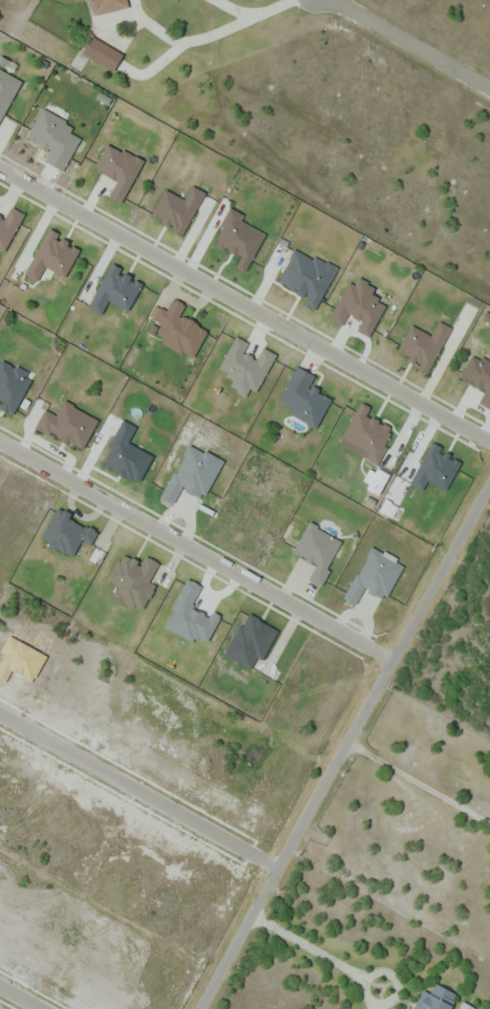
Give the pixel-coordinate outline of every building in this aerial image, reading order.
[(96,16),(92,0),(129,0),(130,8),(96,16)] [(83,52),(93,36),(124,54),(114,71),(83,52)] [(0,70),(0,125),(21,79),(0,70)] [(64,171),(81,137),(70,132),(74,125),(42,108),(26,138),(50,150),(45,161),(64,171)] [(143,161),(107,143),(94,169),(117,181),(109,197),(122,203),(143,161)] [(164,189),(151,216),(174,228),(172,232),(182,237),(205,192),(192,185),(185,199),(164,189)] [(11,207),(6,218),(0,215),(0,248),(6,251),(23,212),(11,207)] [(240,221),(244,214),(231,208),(213,243),(241,257),(236,267),(246,272),(265,233),(240,221)] [(80,249),(57,238),(59,233),(48,228),(25,275),(38,281),(45,267),(66,277),(80,249)] [(336,268),(294,248),(278,281),(297,290),(295,292),(308,298),(304,306),(316,311),(336,268)] [(129,311),(143,282),(120,271),(122,268),(111,262),(89,308),(102,314),(108,301),(129,311)] [(348,281),(329,319),(343,326),(348,315),(361,321),(357,330),(370,337),(386,304),(371,296),(376,287),(358,278),(355,285),(348,281)] [(193,359),(208,329),(180,315),(185,304),(173,298),(167,311),(155,305),(149,316),(162,322),(156,333),(164,337),(162,343),(193,359)] [(411,325),(397,353),(419,364),(417,368),(428,374),(451,327),(439,321),(431,335),(411,325)] [(276,354),(263,347),(257,358),(244,352),(248,342),(235,336),(219,370),(234,377),(230,387),(247,395),(250,388),(257,392),(276,354)] [(473,352),(460,377),(485,390),(478,403),(489,409),(489,361),(473,352)] [(31,380),(24,377),(27,372),(1,359),(0,362),(0,408),(13,415),(31,380)] [(319,427),(331,396),(309,387),(314,374),(295,366),(281,399),(290,404),(286,413),(319,427)] [(98,418),(63,401),(57,415),(44,409),(36,427),(83,450),(98,418)] [(378,463),(394,428),(367,415),(371,407),(359,401),(339,445),(378,463)] [(136,426),(122,419),(102,466),(140,483),(153,454),(128,443),(136,426)] [(410,484),(423,490),(428,480),(447,490),(461,461),(440,451),(442,447),(431,441),(410,484)] [(41,540),(74,556),(82,540),(92,545),(98,532),(70,518),(72,513),(58,506),(41,540)] [(342,539),(307,523),(294,554),(316,564),(309,580),(321,586),(342,539)] [(160,562),(146,555),(142,563),(122,553),(108,580),(116,584),(111,594),(143,611),(156,584),(150,581),(160,562)] [(460,996),(453,1008),(413,1008),(425,987),(433,991),(438,982),(460,996)] [(476,1008),(460,1008),(464,1001),(476,1008)]
